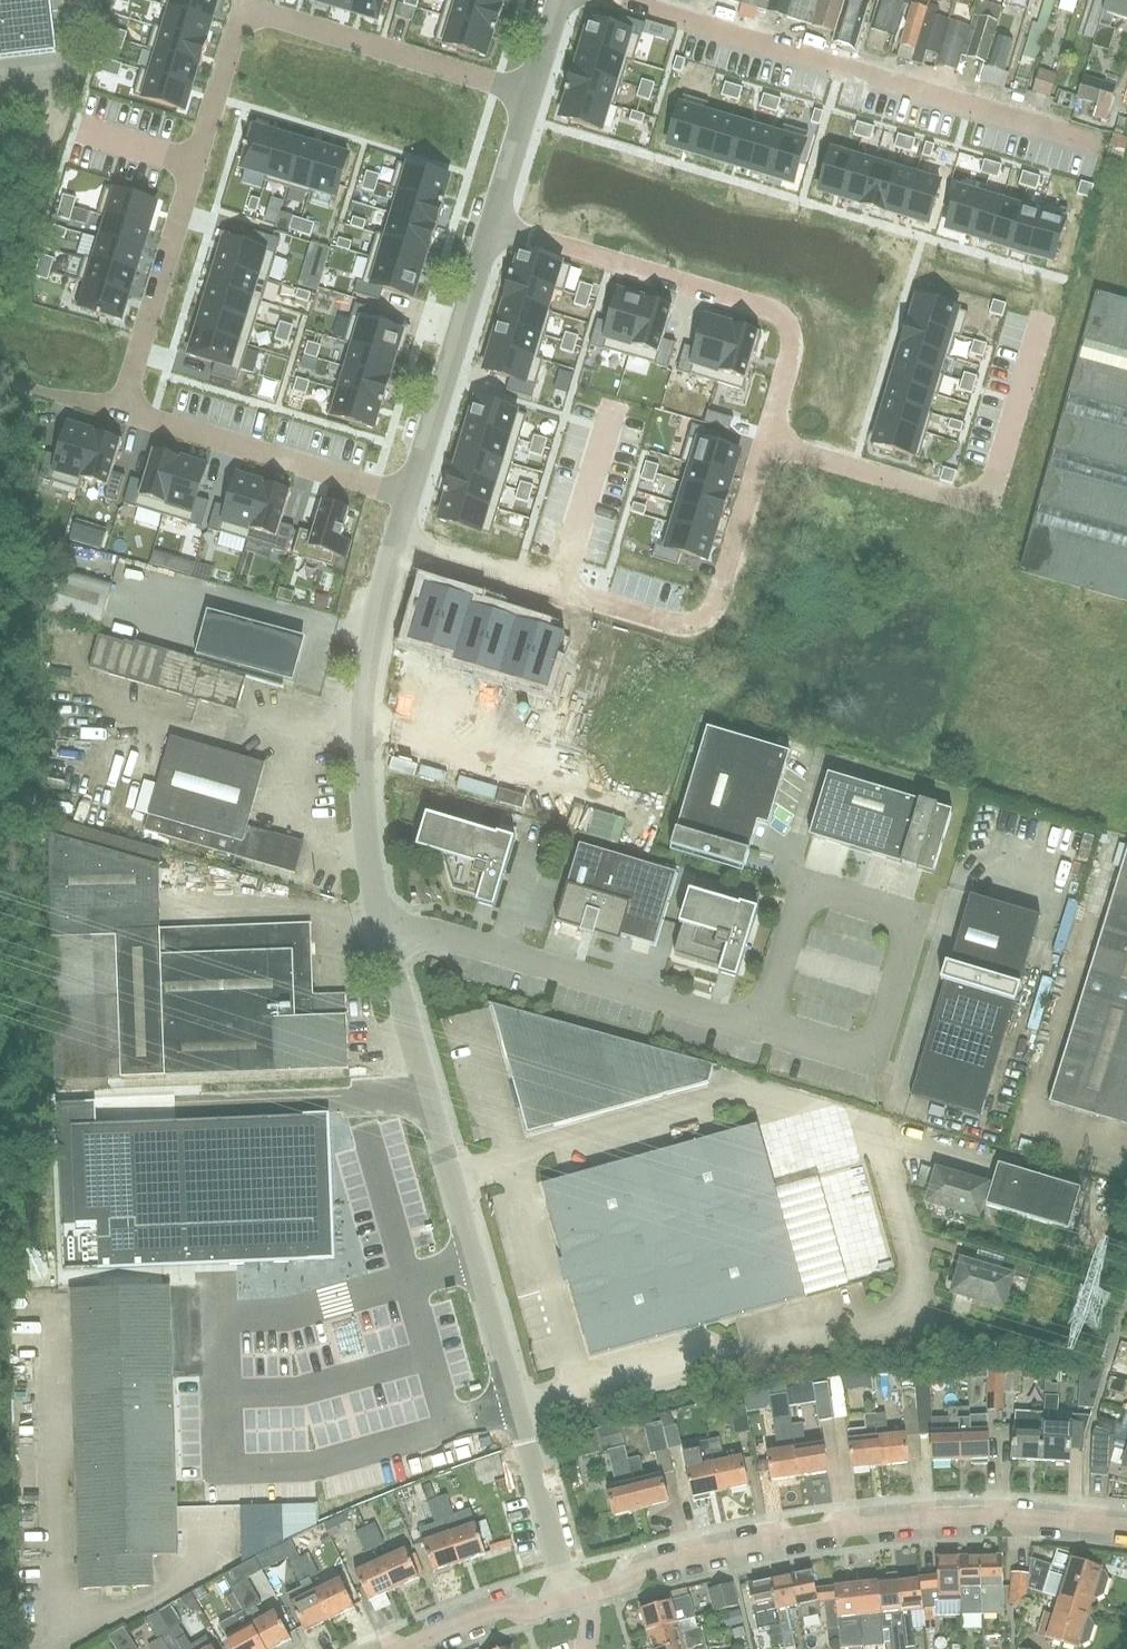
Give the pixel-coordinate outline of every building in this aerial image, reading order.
[(58,51),(52,0),(0,0),(0,58),(58,51)] [(161,6),(166,7),(167,6),(212,20),(218,0),(163,0),(161,6)] [(331,6),(353,13),(357,0),(333,0),(331,6)] [(353,13),(378,21),(384,2),(387,3),(388,0),(357,0),(353,13)] [(443,16),(494,31),(494,32),(496,33),(504,8),(501,7),(501,8),(474,0),(448,0),(443,16)] [(501,8),(501,7),(503,0),(474,0),(501,8)] [(743,4),(766,11),(769,1),(765,0),(744,0),(743,4)] [(766,11),(786,17),(792,0),(770,0),(769,1),(766,11)] [(802,22),(813,26),(820,0),(809,0),(802,22)] [(834,32),(844,0),(820,0),(813,26),(834,32)] [(906,0),(880,0),(871,28),(895,36),(906,0)] [(1044,6),(1053,9),(1056,0),(1046,0),(1044,6)] [(1079,34),(1095,39),(1099,24),(1107,0),(1089,0),(1079,34)] [(1099,24),(1110,28),(1114,14),(1126,18),(1126,0),(1107,0),(1099,24)] [(927,12),(929,7),(913,2),(897,56),(911,60),(914,47),(917,48),(923,27),(927,12)] [(400,3),(396,16),(413,21),(417,8),(404,4),(400,3)] [(929,7),(927,12),(937,15),(939,11),(936,5),(930,4),(929,7)] [(160,27),(160,28),(206,42),(206,41),(212,20),(167,6),(166,7),(160,27)] [(865,20),(842,13),(833,42),(856,49),(865,20)] [(1013,17),(1001,13),(999,22),(987,63),(986,65),(1005,71),(1014,40),(1007,38),(1013,17)] [(962,56),(987,63),(999,22),(974,15),(971,25),(967,40),(962,56)] [(443,16),(435,41),(486,57),(494,32),(494,31),(443,16)] [(591,20),(583,46),(629,60),(629,61),(634,62),(645,24),(620,16),(616,28),(591,20)] [(1024,56),(1037,60),(1048,26),(1038,23),(1034,22),(1024,56)] [(155,25),(148,49),(153,51),(153,50),(199,64),(202,65),(209,42),(206,41),(206,42),(160,28),(160,27),(155,25)] [(944,33),(923,27),(917,48),(938,54),(944,33)] [(115,29),(112,37),(125,41),(128,32),(115,29)] [(967,40),(944,33),(938,54),(935,63),(958,70),(962,56),(967,40)] [(112,37),(110,46),(123,50),(125,41),(112,37)] [(576,68),(576,69),(622,83),(629,61),(629,60),(583,46),(576,68)] [(147,70),(147,71),(193,85),(199,64),(153,50),(153,51),(147,70)] [(677,57),(673,70),(682,72),(685,63),(686,59),(677,57)] [(106,59),(102,72),(119,77),(123,64),(106,59)] [(1013,94),(1027,96),(1031,62),(1017,61),(1013,94)] [(574,67),(566,92),(569,93),(569,92),(610,104),(610,105),(615,107),(622,83),(576,69),(576,68),(574,67)] [(1051,97),(1058,73),(1040,68),(1033,92),(1051,97)] [(142,69),(134,95),(185,111),(193,85),(147,71),(147,70),(142,69)] [(1079,96),(1078,95),(1077,98),(1098,104),(1094,117),(1107,121),(1117,85),(1084,75),(1079,96)] [(642,79),(640,88),(653,92),(655,83),(642,79)] [(726,83),(722,96),(731,98),(734,85),(726,83)] [(734,85),(731,98),(739,101),(743,88),(734,85)] [(640,88),(637,97),(650,101),(653,92),(640,88)] [(1077,98),(1078,95),(1058,90),(1055,103),(1074,108),(1077,98)] [(569,93),(561,117),(602,130),(610,105),(610,104),(569,92),(569,93)] [(764,94),(760,107),(769,110),(773,97),(764,94)] [(684,95),(669,147),(693,154),(707,108),(708,108),(709,103),(684,95)] [(773,97),(769,110),(778,112),(781,99),(773,97)] [(707,108),(693,154),(712,159),(726,113),(708,108),(707,108)] [(815,109),(812,122),(820,125),(824,112),(815,109)] [(633,111),(630,120),(643,124),(646,115),(633,111)] [(726,113),(712,159),(731,165),(745,119),(726,113)] [(745,119),(731,165),(751,171),(764,125),(745,119)] [(858,122),(854,135),(863,138),(866,125),(858,122)] [(764,125),(751,171),(770,177),(784,131),(783,130),(764,125)] [(784,131),(770,177),(794,184),(809,133),(784,125),(783,130),(784,131)] [(866,125),(863,138),(871,140),(875,127),(866,125)] [(248,149),(242,168),(267,176),(268,176),(280,135),(255,127),(249,147),(245,145),(245,148),(248,149)] [(1126,146),(1126,136),(1115,133),(1106,162),(1121,167),(1126,146)] [(899,134),(895,147),(903,150),(907,137),(899,134)] [(267,176),(265,181),(288,187),(302,142),(280,135),(268,176),(267,176)] [(907,137),(903,150),(912,152),(916,139),(907,137)] [(302,142),(288,187),(311,194),(312,189),(311,189),(324,148),(302,142)] [(926,142),(923,155),(931,158),(935,145),(926,142)] [(834,146),(820,192),(844,199),(856,158),(858,158),(859,153),(834,146)] [(324,148),(311,189),(312,189),(337,197),(349,156),(324,148)] [(856,158),(844,199),(862,204),(863,204),(876,164),(875,163),(858,158),(856,158)] [(862,204),(862,207),(886,214),(886,211),(885,211),(899,165),(876,158),(875,163),(876,164),(863,204),(862,204)] [(985,160),(981,173),(990,175),(994,163),(985,160)] [(399,162),(391,189),(396,190),(396,189),(442,203),(442,202),(450,178),(399,162)] [(994,163),(990,175),(999,178),(1002,165),(994,163)] [(899,165),(885,211),(886,211),(905,217),(917,176),(918,176),(919,171),(899,165)] [(367,171),(365,180),(378,184),(380,175),(367,171)] [(1024,171),(1020,184),(1028,187),(1032,174),(1024,171)] [(1032,174),(1028,187),(1037,189),(1041,176),(1032,174)] [(917,176),(905,217),(929,224),(941,183),(918,176),(917,176)] [(365,180),(362,188),(375,192),(378,184),(365,180)] [(1082,181),(1078,194),(1091,198),(1095,185),(1082,181)] [(106,189),(98,215),(103,217),(103,216),(149,229),(157,204),(106,189)] [(396,190),(389,212),(438,227),(445,203),(442,202),(442,203),(396,189),(396,190)] [(960,189),(947,229),(972,237),(984,196),(983,195),(960,189)] [(984,196),(972,237),(991,242),(1005,196),(984,190),(983,195),(984,196)] [(63,194),(60,202),(73,206),(75,198),(63,194)] [(1005,196),(991,242),(1010,248),(1024,202),(1005,196)] [(252,197),(248,210),(257,212),(261,199),(252,197)] [(60,202),(56,215),(69,219),(73,206),(60,202)] [(1024,202),(1010,248),(1029,254),(1043,208),(1042,207),(1024,202)] [(1043,208),(1029,254),(1054,261),(1069,210),(1044,202),(1042,207),(1043,208)] [(383,234),(382,235),(428,249),(428,250),(430,251),(438,227),(389,212),(383,234)] [(103,217),(97,237),(143,251),(149,229),(103,216),(103,217)] [(294,217),(290,230),(300,233),(304,220),(294,217)] [(354,217),(351,226),(364,230),(367,221),(354,217)] [(304,220),(300,233),(311,236),(315,223),(304,220)] [(54,224),(51,233),(64,237),(67,228),(54,224)] [(225,239),(218,265),(269,280),(281,239),(250,230),(245,245),(225,239)] [(377,232),(370,257),(421,272),(428,250),(428,249),(382,235),(383,234),(377,232)] [(91,258),(90,259),(136,273),(143,251),(97,237),(91,258)] [(340,238),(337,247),(350,250),(352,242),(340,238)] [(312,243),(307,260),(325,265),(331,248),(312,243)] [(514,275),(514,276),(554,288),(554,289),(564,292),(572,266),(521,250),(514,275)] [(41,254),(37,267),(50,271),(54,258),(41,254)] [(85,256),(78,280),(83,282),(84,281),(129,295),(136,273),(90,259),(91,258),(85,256)] [(358,280),(354,293),(380,301),(384,288),(414,297),(421,272),(370,257),(363,282),(358,280)] [(218,265),(211,286),(262,302),(269,280),(218,265)] [(37,267),(35,275),(48,279),(50,271),(37,267)] [(511,274),(504,299),(506,300),(507,299),(547,311),(548,310),(554,289),(554,288),(514,276),(514,275),(511,274)] [(83,282),(76,306),(100,313),(99,317),(102,318),(103,314),(122,320),(129,295),(84,281),(83,282)] [(211,286),(205,308),(256,323),(262,302),(211,286)] [(580,287),(577,295),(590,299),(593,291),(580,287)] [(298,289),(295,297),(308,301),(310,293),(298,289)] [(598,320),(590,345),(603,349),(604,348),(629,356),(646,300),(644,299),(645,297),(620,289),(610,323),(598,320)] [(911,320),(911,321),(957,335),(956,336),(961,338),(969,312),(939,303),(940,299),(919,293),(911,320)] [(1098,293),(1021,572),(1126,601),(1126,301),(1098,293)] [(577,295),(574,304),(587,308),(590,299),(577,295)] [(506,300),(500,322),(546,336),(553,312),(548,310),(547,311),(507,299),(506,300)] [(646,300),(629,356),(656,364),(656,365),(669,369),(676,343),(664,339),(673,308),(646,300)] [(994,300),(990,313),(1003,317),(1007,304),(994,300)] [(356,304),(344,342),(349,344),(350,343),(396,357),(403,332),(378,324),(381,311),(356,304)] [(205,308),(198,330),(249,345),(256,323),(205,308)] [(685,345),(678,371),(690,375),(691,374),(716,382),(733,325),(731,325),(732,322),(708,315),(698,349),(685,345)] [(908,319),(901,343),(904,344),(904,343),(945,355),(945,356),(950,358),(956,336),(957,335),(911,321),(911,320),(908,319)] [(280,322),(278,330),(291,334),(293,326),(280,322)] [(500,322),(493,345),(539,359),(539,358),(546,336),(500,322)] [(733,325),(716,382),(744,390),(755,352),(757,353),(762,336),(760,335),(760,333),(733,325)] [(198,330),(190,355),(216,363),(212,375),(238,383),(249,345),(198,330)] [(278,330),(275,339),(288,343),(291,334),(278,330)] [(566,332),(563,341),(576,345),(579,336),(566,332)] [(975,340),(971,353),(984,357),(987,344),(975,340)] [(563,341),(561,350),(574,353),(576,345),(563,341)] [(308,342),(304,355),(317,358),(321,346),(308,342)] [(349,344),(343,366),(389,380),(389,379),(396,357),(350,343),(349,344)] [(904,344),(898,362),(939,375),(939,373),(945,356),(945,355),(904,343),(904,344)] [(493,345),(485,370),(510,378),(509,384),(507,390),(532,398),(534,391),(544,359),(539,358),(539,359),(493,345)] [(898,362),(893,381),(933,394),(933,395),(938,396),(945,375),(939,373),(939,375),(898,362)] [(343,366),(336,389),(382,403),(381,404),(384,405),(391,380),(389,379),(389,380),(343,366)] [(965,372),(962,381),(975,385),(978,376),(965,372)] [(297,378),(293,390),(306,394),(310,381),(297,378)] [(893,381),(887,401),(928,413),(928,412),(933,395),(933,394),(893,381)] [(962,381),(960,390),(973,394),(975,385),(962,381)] [(336,389),(328,414),(374,428),(381,404),(382,403),(336,389)] [(476,399),(469,425),(520,440),(527,415),(476,399)] [(887,401),(881,420),(927,434),(933,413),(928,412),(928,413),(887,401)] [(708,411),(704,423),(730,431),(734,418),(708,411)] [(951,419),(948,428),(961,432),(964,423),(951,419)] [(881,420),(873,448),(894,454),(895,450),(920,458),(927,434),(881,420)] [(48,453),(40,478),(53,482),(53,481),(79,489),(82,479),(96,433),(94,432),(95,430),(70,423),(60,457),(48,453)] [(693,424),(681,462),(687,463),(687,462),(733,476),(740,452),(715,444),(718,432),(693,424)] [(469,425),(462,448),(513,463),(520,440),(469,425)] [(96,433),(82,479),(109,486),(105,498),(118,502),(126,476),(113,473),(123,441),(96,433)] [(535,435),(532,444),(545,448),(548,439),(535,435)] [(532,444),(530,452),(543,456),(545,448),(532,444)] [(455,470),(455,471),(506,486),(513,463),(462,448),(455,470)] [(132,478),(124,504),(137,508),(137,507),(163,515),(180,459),(154,451),(144,482),(132,478)] [(180,459),(163,515),(202,527),(210,502),(198,498),(208,464),(184,457),(183,459),(180,459)] [(647,462),(644,470),(657,474),(660,466),(647,462)] [(687,463),(681,482),(727,496),(727,494),(733,476),(687,462),(687,463)] [(944,468),(940,481),(953,484),(957,471),(944,468)] [(452,469),(445,494),(446,494),(447,495),(448,494),(499,509),(506,486),(455,471),(455,470),(453,469),(452,469)] [(644,470),(641,479),(654,483),(657,474),(644,470)] [(216,504),(209,529),(221,533),(222,532),(248,540),(265,484),(263,483),(263,481),(239,473),(229,508),(216,504)] [(521,481),(518,490),(531,494),(534,485),(521,481)] [(681,482),(674,503),(720,517),(720,518),(723,519),(730,495),(727,494),(727,496),(681,482)] [(265,484),(248,540),(274,548),(274,549),(287,553),(295,527),(282,524),(292,492),(265,484)] [(518,490),(516,498),(529,502),(531,494),(518,490)] [(447,495),(440,519),(491,534),(499,509),(448,494),(447,495)] [(301,529),(293,555),(306,559),(306,558),(333,566),(336,556),(341,557),(346,539),(342,538),(350,510),(323,502),(313,533),(301,529)] [(634,503),(632,512),(645,515),(647,507),(634,503)] [(674,503),(669,523),(715,536),(720,518),(720,517),(674,503)] [(511,513),(509,522),(522,526),(524,517),(511,513)] [(106,549),(111,530),(77,522),(73,540),(106,549)] [(656,545),(653,557),(678,565),(682,553),(707,560),(715,536),(669,523),(662,546),(656,545)] [(513,533),(507,554),(511,555),(519,558),(525,536),(513,533)] [(193,562),(153,550),(149,563),(189,575),(193,562)] [(196,561),(192,574),(209,579),(213,566),(196,561)] [(113,580),(59,564),(45,610),(99,626),(113,580)] [(425,585),(408,641),(412,642),(414,635),(429,640),(427,647),(441,651),(443,644),(457,648),(454,655),(458,656),(473,607),(475,600),(425,585)] [(279,586),(276,597),(291,602),(294,591),(279,586)] [(473,607),(458,656),(473,661),(471,667),(485,671),(487,665),(501,669),(499,676),(501,676),(518,621),(473,607)] [(196,655),(286,679),(291,660),(295,661),(302,636),(209,610),(196,655)] [(518,621),(501,676),(503,677),(505,670),(519,674),(517,681),(531,685),(533,678),(547,683),(545,690),(549,691),(559,657),(565,659),(571,639),(565,637),(565,635),(518,621)] [(100,631),(90,668),(237,711),(248,674),(100,631)] [(792,752),(709,727),(671,851),(744,873),(760,822),(770,825),(792,752)] [(145,829),(232,855),(295,873),(304,842),(247,825),(265,764),(172,737),(145,829)] [(830,773),(810,836),(935,873),(954,811),(909,796),(914,778),(849,760),(844,777),(830,773)] [(515,841),(427,814),(417,847),(443,855),(453,891),(496,905),(515,841)] [(52,1003),(314,994),(311,923),(162,928),(160,865),(49,834),(53,938),(50,937),(52,1003)] [(678,874),(580,844),(557,922),(582,930),(581,932),(595,936),(595,934),(621,941),(622,937),(656,947),(678,874)] [(1050,1101),(1126,1124),(1126,853),(1050,1101)] [(684,926),(676,955),(721,969),(720,972),(738,978),(758,911),(690,890),(680,924),(684,926)] [(1040,915),(972,895),(912,1096),(980,1116),(1040,915)] [(52,1003),(55,1079),(349,1069),(346,993),(314,994),(52,1003)] [(719,1066),(490,1002),(489,1004),(494,1005),(529,1132),(710,1082),(715,1067),(719,1068),(719,1066)] [(89,1102),(58,1103),(63,1270),(237,1262),(296,1259),(337,1257),(335,1204),(331,1126),(91,1135),(89,1102)] [(591,1356),(807,1296),(758,1124),(543,1184),(591,1356)] [(999,1163),(987,1203),(987,1205),(1070,1229),(1082,1188),(999,1163)] [(993,1185),(938,1169),(929,1201),(979,1216),(983,1202),(987,1203),(993,1185)] [(1002,1271),(963,1260),(954,1292),(1004,1307),(1014,1275),(1029,1279),(1033,1266),(1006,1258),(1002,1271)] [(852,1280),(890,1275),(888,1261),(850,1265),(852,1280)] [(155,1584),(153,1552),(179,1551),(170,1284),(72,1287),(82,1586),(155,1584)] [(1004,1397),(1005,1363),(989,1363),(988,1410),(1003,1410),(1004,1397)] [(1021,1363),(1005,1363),(1004,1397),(1020,1397),(1021,1363)] [(957,1365),(946,1366),(947,1379),(958,1378),(957,1365)] [(1113,1377),(1126,1381),(1126,1368),(1117,1365),(1113,1377)] [(1085,1366),(1083,1406),(1096,1407),(1108,1367),(1085,1366)] [(930,1369),(916,1370),(918,1409),(932,1408),(930,1369)] [(902,1375),(904,1410),(918,1409),(916,1370),(908,1370),(908,1374),(902,1375)] [(1113,1377),(1110,1389),(1125,1394),(1126,1386),(1126,1381),(1113,1377)] [(829,1380),(834,1418),(847,1417),(842,1378),(829,1380)] [(834,1418),(829,1380),(814,1381),(819,1420),(834,1418)] [(772,1407),(770,1396),(788,1393),(787,1387),(763,1391),(766,1408),(772,1407)] [(792,1424),(793,1424),(788,1393),(770,1396),(772,1407),(778,1449),(769,1451),(773,1480),(800,1476),(792,1424)] [(1045,1420),(1042,1460),(1071,1462),(1072,1449),(1086,1450),(1087,1434),(1092,1416),(1074,1414),(1073,1421),(1059,1420),(1061,1395),(1047,1394),(1046,1420),(1045,1420)] [(751,1431),(746,1405),(731,1408),(736,1434),(751,1431)] [(960,1407),(962,1459),(990,1458),(988,1415),(971,1416),(970,1406),(960,1407)] [(962,1459),(960,1407),(949,1407),(950,1417),(933,1418),(934,1460),(962,1459)] [(1015,1458),(1042,1460),(1045,1420),(1044,1420),(1045,1411),(1017,1409),(1015,1458)] [(882,1464),(910,1461),(906,1432),(889,1434),(887,1411),(876,1412),(882,1464)] [(882,1464),(876,1412),(865,1414),(866,1428),(849,1430),(850,1439),(853,1467),(882,1464)] [(1098,1430),(1126,1438),(1126,1426),(1116,1423),(1117,1422),(1102,1417),(1098,1430)] [(670,1449),(663,1420),(644,1424),(651,1454),(670,1449)] [(608,1488),(615,1515),(643,1508),(630,1459),(629,1459),(619,1422),(596,1428),(602,1452),(608,1450),(617,1486),(608,1488)] [(802,1422),(793,1424),(792,1424),(800,1476),(828,1471),(824,1442),(806,1445),(802,1422)] [(677,1424),(665,1427),(670,1449),(682,1446),(677,1424)] [(1098,1430),(1094,1436),(1092,1474),(1109,1476),(1117,1449),(1126,1452),(1126,1439),(1098,1430)] [(710,1439),(721,1490),(749,1484),(743,1456),(726,1459),(721,1437),(710,1439)] [(721,1490),(710,1439),(701,1441),(706,1464),(688,1468),(694,1496),(721,1490)] [(640,1456),(630,1459),(643,1508),(670,1501),(663,1474),(645,1478),(640,1456)] [(430,1484),(421,1487),(426,1499),(434,1496),(430,1484)] [(420,1528),(435,1570),(460,1561),(449,1531),(445,1518),(438,1497),(428,1501),(436,1522),(420,1528)] [(482,1511),(473,1514),(476,1521),(480,1535),(489,1532),(482,1511)] [(329,1545),(353,1534),(346,1517),(322,1528),(329,1545)] [(449,1531),(460,1561),(486,1552),(480,1535),(476,1521),(449,1531)] [(366,1527),(375,1549),(385,1545),(376,1523),(366,1527)] [(375,1549),(366,1527),(356,1531),(366,1553),(375,1549)] [(311,1579),(300,1557),(294,1544),(286,1548),(292,1561),(291,1562),(306,1594),(291,1602),(306,1631),(330,1619),(316,1589),(311,1579)] [(407,1547),(381,1559),(394,1588),(420,1576),(407,1547)] [(310,1553),(300,1557),(311,1579),(320,1575),(310,1553)] [(1002,1554),(982,1555),(983,1614),(1003,1613),(1002,1554)] [(927,1629),(937,1628),(934,1603),(961,1601),(960,1555),(938,1556),(940,1575),(922,1577),(925,1609),(927,1629)] [(983,1614),(982,1555),(960,1555),(961,1601),(961,1612),(962,1612),(962,1614),(983,1614)] [(233,1592),(266,1648),(272,1648),(291,1638),(275,1609),(263,1616),(257,1606),(263,1603),(249,1578),(263,1570),(256,1557),(224,1575),(233,1592)] [(1052,1565),(1031,1557),(1029,1588),(1060,1597),(1091,1607),(1095,1595),(1098,1597),(1105,1593),(1110,1577),(1106,1571),(1103,1570),(1103,1568),(1072,1558),(1066,1577),(1050,1572),(1052,1565)] [(394,1588),(381,1559),(356,1570),(369,1599),(394,1588)] [(813,1570),(791,1574),(798,1604),(801,1618),(822,1614),(819,1600),(821,1599),(825,1599),(828,1629),(841,1627),(836,1586),(817,1588),(813,1570)] [(879,1582),(884,1630),(890,1629),(892,1648),(907,1648),(906,1646),(900,1579),(899,1580),(898,1571),(887,1572),(888,1581),(879,1582)] [(1026,1598),(1029,1573),(1013,1572),(1011,1597),(1026,1598)] [(791,1574),(771,1579),(782,1630),(784,1642),(786,1648),(795,1646),(787,1606),(798,1604),(791,1574)] [(341,1577),(316,1589),(330,1619),(355,1606),(341,1577)] [(922,1577),(900,1579),(906,1646),(916,1645),(912,1610),(923,1609),(925,1609),(922,1577)] [(782,1630),(771,1579),(750,1583),(756,1613),(767,1611),(774,1644),(784,1642),(782,1630)] [(879,1582),(857,1584),(864,1645),(864,1648),(877,1648),(876,1630),(884,1630),(879,1582)] [(710,1589),(716,1611),(740,1604),(734,1583),(710,1589)] [(857,1584),(836,1586),(841,1627),(842,1637),(843,1647),(849,1647),(864,1645),(857,1584)] [(233,1592),(224,1597),(235,1616),(232,1618),(239,1630),(227,1636),(235,1648),(266,1648),(233,1592)] [(648,1630),(678,1622),(696,1617),(690,1595),(642,1608),(648,1630)] [(1091,1607),(1060,1597),(1055,1612),(1047,1610),(1040,1633),(1079,1645),(1080,1642),(1084,1643),(1090,1640),(1095,1624),(1092,1617),(1088,1616),(1091,1607)] [(738,1610),(727,1613),(730,1625),(741,1622),(738,1610)] [(678,1622),(648,1630),(653,1648),(705,1635),(702,1627),(681,1633),(678,1622)] [(171,1628),(183,1648),(184,1648),(216,1648),(208,1636),(192,1645),(180,1623),(171,1628)] [(742,1627),(732,1630),(734,1639),(744,1636),(742,1627)] [(841,1627),(828,1629),(829,1638),(842,1637),(841,1627)] [(171,1628),(161,1634),(161,1635),(170,1648),(182,1648),(183,1648),(171,1628)] [(148,1643),(151,1648),(170,1648),(161,1635),(148,1643)] [(653,1648),(654,1648),(708,1648),(707,1645),(705,1635),(653,1648)]
